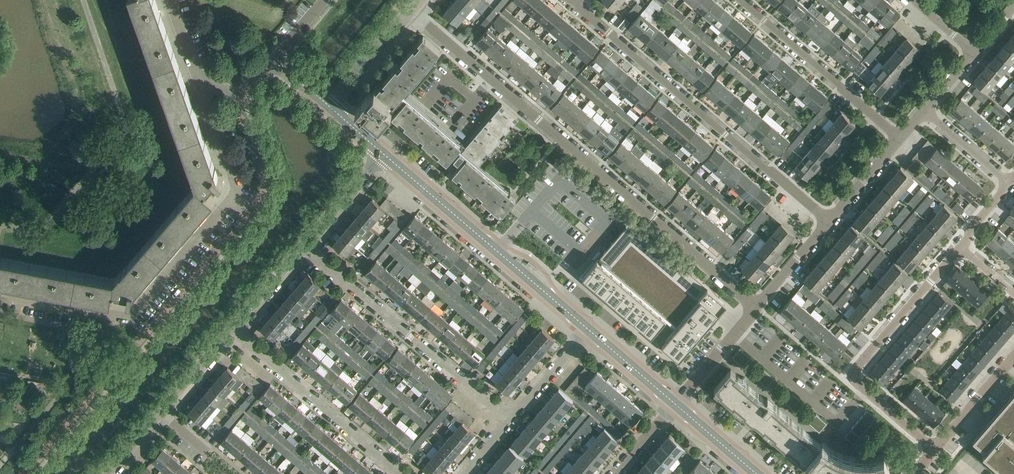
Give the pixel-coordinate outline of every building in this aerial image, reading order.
[(194,108),(156,0),(131,0),(193,175),(196,184),(205,192),(206,191),(216,179),(220,183),(223,180),(218,175),(215,174),(215,168),(216,168),(215,167),(194,108)] [(451,3),(465,15),(470,20),(478,11),(473,6),(465,0),(454,0),(451,3)] [(494,8),(498,12),(506,2),(503,0),(501,0),(494,8)] [(543,0),(528,0),(523,6),(532,14),(544,0),(543,0)] [(532,14),(541,22),(553,8),(544,0),(532,14)] [(623,0),(622,0),(603,0),(614,10),(623,0)] [(659,11),(662,7),(654,0),(652,0),(650,2),(659,11)] [(695,6),(704,14),(715,0),(700,0),(695,6)] [(715,0),(704,14),(713,22),(724,8),(715,0)] [(798,1),(797,0),(783,0),(777,6),(787,14),(798,1)] [(861,2),(870,9),(878,0),(862,0),(861,2)] [(879,17),(891,4),(886,0),(878,0),(870,9),(879,17)] [(677,8),(667,1),(664,4),(673,12),(677,8)] [(796,22),(807,9),(798,1),(787,14),(796,22)] [(829,2),(825,6),(834,14),(838,10),(829,2)] [(465,15),(451,3),(443,13),(457,25),(465,15)] [(633,8),(637,12),(642,7),(637,3),(633,8)] [(849,16),(852,12),(843,4),(840,8),(849,16)] [(889,25),(900,12),(891,4),(879,17),(889,25)] [(659,11),(668,18),(671,15),(662,7),(659,11)] [(490,21),(498,12),(494,8),(486,18),(490,21)] [(511,20),(514,16),(505,8),(502,12),(511,20)] [(562,16),(553,8),(541,22),(550,29),(562,16)] [(628,14),(632,18),(637,12),(633,8),(628,14)] [(686,16),(677,8),(673,12),(682,20),(686,16)] [(724,8),(713,22),(722,29),(733,16),(724,8)] [(639,34),(650,21),(654,17),(644,9),(629,26),(639,34)] [(805,30),(817,16),(807,9),(796,22),(805,30)] [(834,14),(844,22),(847,18),(838,10),(834,14)] [(817,16),(805,30),(814,38),(826,24),(830,20),(820,12),(817,16)] [(861,20),(852,12),(849,16),(858,23),(861,20)] [(500,14),(497,18),(506,26),(509,22),(500,14)] [(671,15),(668,18),(677,26),(681,22),(671,15)] [(523,24),(514,16),(511,20),(520,28),(523,24)] [(559,37),(571,24),(562,16),(550,29),(559,37)] [(692,28),(695,24),(686,16),(682,20),(692,28)] [(733,16),(722,29),(731,37),(743,24),(733,16)] [(900,16),(893,25),(897,29),(905,20),(900,16)] [(625,17),(624,18),(618,26),(622,30),(630,21),(625,17)] [(486,18),(478,27),(482,30),(490,21),(486,18)] [(844,22),(853,30),(856,26),(847,18),(844,22)] [(858,23),(867,31),(870,27),(861,20),(858,23)] [(909,24),(905,20),(897,29),(902,33),(909,24)] [(639,34),(648,42),(659,29),(650,21),(639,34)] [(509,22),(506,26),(515,34),(518,30),(509,22)] [(677,26),(686,34),(690,30),(681,22),(677,26)] [(529,35),(533,32),(523,24),(520,28),(529,35)] [(580,32),(571,24),(559,37),(569,45),(580,32)] [(704,32),(695,24),(692,28),(701,36),(704,32)] [(743,24),(731,37),(740,45),(752,32),(743,24)] [(823,45),(835,32),(826,24),(814,38),(823,45)] [(909,24),(902,33),(906,37),(914,28),(909,24)] [(856,26),(853,30),(862,37),(865,34),(856,26)] [(871,26),(870,27),(867,31),(876,39),(881,35),(871,26)] [(474,39),(482,30),(478,27),(470,36),(474,39)] [(488,27),(476,41),(486,49),(498,35),(488,27)] [(896,32),(891,27),(885,35),(890,39),(896,32)] [(918,32),(914,28),(906,37),(907,37),(910,40),(918,32)] [(657,50),(668,36),(659,29),(648,42),(657,50)] [(518,30),(515,34),(524,41),(527,38),(518,30)] [(690,30),(686,34),(695,42),(699,38),(690,30)] [(542,39),(533,32),(529,35),(538,43),(542,39)] [(589,39),(580,32),(569,45),(578,53),(589,39)] [(710,44),(713,40),(704,32),(701,36),(710,44)] [(832,53),(844,40),(835,32),(823,45),(832,53)] [(915,44),(923,36),(918,32),(910,40),(915,44)] [(752,55),(764,42),(754,34),(743,47),(752,55)] [(844,40),(832,53),(841,61),(853,48),(858,42),(848,34),(844,40)] [(874,42),(865,34),(862,37),(871,45),(874,42)] [(507,43),(498,35),(486,49),(495,57),(507,43)] [(885,35),(879,42),(884,46),(890,39),(885,35)] [(394,105),(395,103),(406,90),(440,50),(423,36),(377,90),(394,105)] [(657,50),(666,58),(678,44),(668,36),(657,50)] [(927,39),(923,36),(915,44),(920,48),(927,39)] [(915,44),(910,40),(907,37),(899,47),(912,58),(916,53),(917,53),(920,49),(920,48),(915,44)] [(527,38),(524,41),(533,49),(537,45),(527,38)] [(695,42),(705,50),(708,46),(699,38),(695,42)] [(542,39),(538,43),(548,51),(551,47),(554,44),(550,41),(547,44),(542,39)] [(599,47),(589,39),(578,53),(587,61),(599,47)] [(710,44),(719,51),(722,48),(713,40),(710,44)] [(773,49),(764,42),(752,55),(761,63),(773,49)] [(507,43),(495,57),(504,65),(516,51),(507,43)] [(1011,64),(1013,60),(1013,50),(1006,43),(998,53),(1011,64)] [(675,66),(687,52),(678,44),(666,58),(675,66)] [(537,45),(533,49),(542,57),(546,53),(537,45)] [(708,46),(705,50),(714,57),(717,54),(708,46)] [(869,53),(874,58),(881,50),(875,46),(869,53)] [(557,59),(560,55),(551,47),(548,51),(557,59)] [(912,58),(899,47),(891,56),(904,67),(912,58)] [(728,59),(732,56),(722,48),(719,51),(728,59)] [(851,69),(862,56),(853,48),(841,61),(851,69)] [(589,63),(599,71),(610,57),(601,49),(589,63)] [(770,71),(782,57),(773,49),(761,63),(770,71)] [(525,59),(516,51),(504,65),(513,73),(525,59)] [(675,66),(684,73),(696,60),(687,52),(675,66)] [(546,53),(542,57),(551,65),(555,61),(546,53)] [(869,53),(863,60),(868,64),(874,58),(869,53)] [(1003,73),(1011,64),(998,53),(990,62),(1003,73)] [(726,62),(717,54),(714,57),(723,65),(726,62)] [(566,67),(569,63),(560,55),(557,59),(566,67)] [(904,67),(891,56),(883,65),(896,76),(904,67)] [(619,65),(610,57),(599,71),(608,79),(619,65)] [(743,65),(734,57),(730,61),(740,69),(743,65)] [(770,71),(766,76),(775,84),(779,79),(791,65),(782,57),(770,71)] [(522,81),(534,67),(525,59),(513,73),(522,81)] [(693,81),(705,68),(696,60),(684,73),(693,81)] [(555,61),(551,65),(561,73),(564,69),(555,61)] [(859,76),(867,67),(861,62),(853,71),(859,76)] [(995,82),(1003,73),(990,62),(982,71),(995,82)] [(575,75),(578,71),(569,63),(566,67),(575,75)] [(725,67),(735,75),(738,72),(729,63),(725,67)] [(628,73),(619,65),(608,79),(617,86),(628,73)] [(752,73),(743,65),(740,69),(749,77),(752,73)] [(789,86),(800,73),(791,65),(779,79),(789,86)] [(883,65),(875,74),(888,85),(896,76),(883,65)] [(543,74),(534,67),(522,81),(531,88),(543,74)] [(714,76),(705,68),(693,81),(703,89),(714,76)] [(564,69),(561,73),(570,81),(573,77),(564,69)] [(871,70),(863,79),(867,83),(880,95),(888,85),(875,74),(871,70)] [(982,71),(974,81),(991,96),(995,91),(991,87),(995,82),(982,71)] [(747,79),(738,72),(735,75),(744,83),(747,79)] [(587,85),(590,81),(581,73),(577,77),(587,85)] [(617,86),(626,94),(638,81),(628,73),(617,86)] [(749,77),(758,85),(761,81),(752,73),(749,77)] [(809,81),(800,73),(789,86),(798,94),(809,81)] [(540,96),(552,82),(543,74),(531,88),(540,96)] [(576,78),(573,82),(582,90),(585,87),(576,78)] [(705,91),(714,99),(726,86),(716,78),(705,91)] [(744,83),(753,91),(756,87),(747,79),(744,83)] [(596,92),(599,89),(590,81),(587,85),(596,92)] [(647,89),(638,81),(626,94),(635,102),(647,89)] [(771,89),(761,81),(758,85),(767,93),(771,89)] [(798,94),(807,102),(818,89),(809,81),(798,94)] [(562,90),(552,82),(540,96),(550,104),(562,90)] [(1004,90),(1010,95),(1013,89),(1009,85),(1004,90)] [(723,107),(735,94),(726,86),(714,99),(723,107)] [(585,87),(582,90),(591,98),(594,94),(585,87)] [(765,95),(756,87),(753,91),(762,99),(765,95)] [(972,92),(978,97),(982,92),(976,87),(972,92)] [(397,105),(395,103),(394,105),(377,90),(375,89),(372,92),(371,91),(356,108),(378,127),(397,105)] [(605,100),(608,97),(599,89),(596,92),(605,100)] [(644,110),(656,97),(647,89),(635,102),(644,110)] [(767,93),(776,101),(780,97),(771,89),(767,93)] [(816,110),(828,97),(818,89),(807,102),(816,110)] [(1010,95),(1004,90),(999,96),(1004,101),(1010,95)] [(564,92),(552,106),(561,114),(573,100),(564,92)] [(988,97),(982,92),(978,97),(983,102),(988,97)] [(594,94),(591,98),(600,106),(604,102),(594,94)] [(723,107),(733,115),(744,101),(735,94),(723,107)] [(762,99),(771,107),(774,103),(765,95),(762,99)] [(614,108),(617,104),(608,97),(605,100),(614,108)] [(789,105),(780,97),(776,101),(786,108),(789,105)] [(658,98),(647,112),(656,120),(668,107),(658,98)] [(959,119),(970,106),(961,98),(950,110),(959,119)] [(392,116),(413,133),(447,163),(462,146),(407,99),(392,116)] [(582,108),(573,100),(561,114),(570,122),(582,108)] [(742,123),(753,109),(744,101),(733,115),(742,123)] [(820,110),(824,114),(832,104),(828,101),(820,110)] [(604,102),(600,106),(609,114),(613,110),(604,102)] [(582,108),(570,122),(580,130),(592,116),(596,111),(587,103),(582,108)] [(771,107),(780,114),(784,111),(774,103),(771,107)] [(990,108),(996,113),(1001,108),(995,103),(990,108)] [(519,118),(502,104),(454,160),(458,164),(466,154),(479,165),(519,118)] [(623,116),(626,112),(617,104),(614,108),(623,116)] [(786,108),(795,116),(798,112),(789,105),(786,108)] [(969,127),(980,114),(970,106),(959,119),(969,127)] [(677,114),(668,107),(656,120),(665,128),(677,114)] [(626,112),(623,116),(633,124),(639,116),(630,108),(626,112)] [(1001,108),(996,113),(1002,118),(1006,113),(1001,108)] [(742,123),(751,130),(762,117),(753,109),(742,123)] [(613,110),(609,114),(619,122),(622,118),(613,110)] [(812,119),(816,123),(824,114),(820,110),(812,119)] [(592,116),(580,130),(589,138),(601,124),(600,123),(605,118),(597,111),(593,117),(592,116)] [(784,111),(780,114),(789,122),(793,118),(784,111)] [(807,120),(798,112),(795,116),(804,124),(807,120)] [(834,122),(847,133),(855,124),(842,113),(834,122)] [(677,114),(665,128),(674,136),(686,122),(677,114)] [(978,135),(989,122),(980,114),(969,127),(978,135)] [(751,130),(760,138),(771,125),(762,117),(751,130)] [(622,118),(619,122),(628,129),(631,126),(622,118)] [(802,126),(793,118),(789,122),(799,130),(802,126)] [(601,124),(589,138),(598,146),(610,132),(614,127),(605,119),(601,124)] [(804,128),(808,132),(816,123),(812,119),(804,128)] [(644,134),(647,130),(638,122),(635,126),(644,134)] [(695,130),(686,122),(674,136),(683,144),(695,130)] [(826,131),(839,143),(847,133),(834,122),(826,131)] [(987,143),(998,130),(989,122),(978,135),(987,143)] [(769,146),(781,133),(771,125),(760,138),(769,146)] [(633,128),(630,132),(639,140),(642,136),(633,128)] [(796,137),(801,141),(808,132),(804,128),(796,137)] [(653,142),(657,138),(647,130),(644,134),(653,142)] [(695,130),(683,144),(693,151),(704,138),(695,130)] [(997,150),(1008,138),(998,130),(987,143),(997,150)] [(818,140),(832,152),(839,143),(826,131),(818,140)] [(610,132),(598,146),(607,154),(619,140),(610,132)] [(790,141),(781,133),(769,146),(778,154),(790,141)] [(626,136),(609,156),(619,164),(635,144),(626,136)] [(652,144),(642,136),(639,140),(648,148),(652,144)] [(789,147),(793,150),(801,141),(796,137),(789,147)] [(662,150),(666,146),(657,138),(653,142),(662,150)] [(713,146),(704,138),(693,151),(702,159),(713,146)] [(1008,138),(997,150),(1006,159),(1013,150),(1013,143),(1008,138)] [(810,149),(824,161),(832,152),(818,140),(810,149)] [(927,140),(923,145),(932,152),(936,147),(927,140)] [(635,144),(619,164),(628,172),(640,158),(645,152),(635,144)] [(652,144),(648,148),(657,156),(661,152),(652,144)] [(928,157),(932,152),(923,145),(919,150),(928,157)] [(672,157),(675,154),(666,146),(662,150),(672,157)] [(781,156),(785,159),(793,150),(789,147),(781,156)] [(937,147),(936,147),(932,152),(928,157),(925,160),(935,168),(946,155),(941,151),(941,150),(937,147)] [(716,148),(704,161),(714,169),(725,156),(716,148)] [(802,158),(816,170),(824,161),(810,149),(802,158)] [(924,162),(925,160),(928,157),(919,150),(915,155),(924,162)] [(670,160),(661,152),(657,156),(666,163),(670,160)] [(681,165),(684,161),(675,154),(672,157),(681,165)] [(911,160),(912,161),(919,167),(924,162),(915,155),(911,160)] [(946,155),(935,168),(944,176),(955,163),(946,155)] [(734,164),(725,156),(714,169),(723,177),(734,164)] [(503,215),(506,211),(516,200),(467,158),(452,175),(498,214),(500,212),(503,215)] [(637,179),(649,165),(640,158),(628,172),(637,179)] [(794,168),(808,179),(816,170),(802,158),(794,168)] [(649,165),(637,179),(646,187),(658,173),(663,168),(654,160),(649,165)] [(679,167),(670,160),(666,163),(676,171),(679,167)] [(690,173),(693,169),(684,161),(681,165),(690,173)] [(913,174),(919,167),(912,161),(906,168),(913,174)] [(955,163),(944,176),(953,184),(964,171),(955,163)] [(723,177),(732,185),(743,171),(734,164),(723,177)] [(679,167),(676,171),(685,179),(688,175),(679,167)] [(893,176),(906,187),(914,178),(901,167),(893,176)] [(920,170),(916,176),(923,182),(928,177),(920,170)] [(702,183),(705,179),(695,171),(692,175),(702,183)] [(753,179),(743,171),(732,185),(741,193),(753,179)] [(964,171),(953,184),(962,192),(973,179),(964,171)] [(658,173),(646,187),(655,195),(667,181),(658,173)] [(897,197),(906,187),(893,176),(884,186),(897,197)] [(690,177),(687,181),(697,189),(700,186),(690,177)] [(928,177),(923,182),(930,188),(935,183),(928,177)] [(711,191),(714,187),(705,179),(702,183),(711,191)] [(741,193),(750,201),(762,187),(753,179),(741,193)] [(973,179),(962,192),(971,200),(983,187),(973,179)] [(667,181),(655,195),(665,203),(677,189),(667,181)] [(112,290),(113,290),(129,293),(128,299),(132,300),(134,293),(133,293),(133,290),(138,287),(139,287),(214,199),(206,191),(205,192),(196,184),(121,271),(120,271),(121,272),(115,278),(112,290)] [(709,193),(700,186),(697,189),(706,197),(709,193)] [(884,186),(877,195),(890,206),(897,197),(884,186)] [(720,199),(723,195),(714,187),(711,191),(720,199)] [(771,195),(762,187),(750,201),(759,208),(771,195)] [(914,194),(920,199),(925,192),(920,188),(914,194)] [(937,188),(934,192),(941,198),(944,195),(937,188)] [(679,191),(667,205),(676,213),(688,199),(679,191)] [(944,195),(941,198),(948,204),(953,198),(946,192),(944,195)] [(709,193),(706,197),(715,205),(718,201),(709,193)] [(908,202),(913,207),(920,199),(914,194),(908,202)] [(729,207),(732,203),(723,195),(720,199),(729,207)] [(869,204),(882,215),(890,206),(877,195),(869,204)] [(934,199),(928,195),(922,201),(928,206),(934,199)] [(391,201),(386,198),(380,205),(384,209),(391,201)] [(364,208),(376,218),(384,209),(380,205),(372,199),(364,208)] [(698,207),(688,199),(676,213),(685,221),(698,207)] [(776,203),(771,199),(764,208),(768,212),(776,203)] [(384,209),(389,213),(396,205),(391,201),(384,209)] [(727,209),(718,201),(715,205),(724,213),(727,209)] [(928,206),(922,201),(916,209),(921,214),(928,206)] [(957,202),(952,207),(959,214),(964,208),(957,202)] [(738,214),(741,211),(732,203),(729,207),(738,214)] [(780,207),(776,203),(768,212),(772,216),(780,207)] [(869,204),(861,213),(874,224),(882,215),(869,204)] [(936,214),(949,225),(957,215),(944,204),(936,214)] [(394,217),(400,209),(396,205),(389,213),(394,217)] [(898,213),(904,218),(910,211),(904,206),(898,213)] [(698,207),(685,221),(695,229),(707,215),(698,207)] [(784,210),(780,207),(772,216),(777,219),(784,210)] [(364,208),(357,217),(369,227),(376,218),(364,208)] [(404,213),(400,209),(394,217),(398,221),(404,213)] [(727,209),(724,213),(733,221),(736,217),(727,209)] [(762,210),(756,217),(761,222),(767,215),(762,210)] [(789,214),(784,210),(777,219),(781,223),(789,214)] [(747,222),(751,219),(741,211),(738,214),(747,222)] [(398,221),(403,225),(409,217),(404,213),(398,221)] [(853,222),(866,233),(874,224),(861,213),(853,222)] [(904,218),(898,213),(892,220),(898,225),(904,218)] [(918,218),(913,213),(907,220),(912,224),(918,218)] [(789,214),(781,223),(785,226),(793,218),(789,214)] [(942,234),(949,225),(936,214),(929,223),(942,234)] [(1010,214),(1005,220),(1013,228),(1013,218),(1010,214)] [(410,239),(414,235),(424,223),(415,215),(401,231),(410,239)] [(716,222),(707,215),(695,229),(704,236),(716,222)] [(373,231),(369,227),(357,217),(349,226),(366,240),(373,231)] [(746,225),(736,217),(733,221),(742,229),(746,225)] [(756,217),(750,224),(755,229),(761,222),(756,217)] [(797,221),(793,218),(785,226),(790,230),(797,221)] [(912,224),(907,220),(900,227),(906,232),(912,224)] [(395,234),(403,225),(398,221),(390,230),(395,234)] [(802,225),(797,221),(790,230),(794,234),(802,225)] [(716,222),(704,236),(713,244),(725,230),(716,222)] [(433,231),(424,223),(414,235),(423,243),(433,231)] [(790,230),(785,226),(781,223),(773,232),(786,244),(791,238),(791,239),(795,234),(794,234),(790,230)] [(921,232),(934,243),(942,234),(929,223),(921,232)] [(605,249),(583,276),(679,359),(727,303),(687,269),(684,272),(627,224),(625,227),(611,242),(605,249)] [(851,224),(843,234),(856,245),(864,235),(851,224)] [(889,224),(882,231),(888,236),(894,229),(889,224)] [(349,226),(341,235),(353,245),(358,249),(366,240),(349,226)] [(746,228),(740,236),(746,240),(752,233),(746,228)] [(1007,236),(998,228),(986,242),(995,250),(1007,236)] [(390,230),(383,239),(387,243),(395,234),(390,230)] [(734,238),(725,230),(713,244),(722,252),(734,238)] [(423,243),(432,251),(442,239),(433,231),(423,243)] [(876,238),(882,243),(888,236),(882,231),(876,238)] [(897,231),(891,238),(896,243),(902,236),(897,231)] [(765,241),(778,253),(786,244),(773,232),(765,241)] [(926,252),(934,243),(921,232),(913,241),(926,252)] [(843,234),(835,243),(848,254),(856,245),(843,234)] [(345,255),(353,245),(341,235),(333,244),(345,255)] [(740,247),(746,240),(740,236),(734,243),(740,247)] [(1007,236),(995,250),(1005,257),(1013,246),(1013,242),(1007,236)] [(400,251),(404,246),(395,238),(391,243),(400,251)] [(891,238),(885,245),(890,250),(896,243),(891,238)] [(379,252),(387,243),(383,239),(375,248),(379,252)] [(451,246),(442,239),(432,251),(441,259),(451,246)] [(765,241),(757,251),(771,262),(778,253),(765,241)] [(913,241),(905,250),(918,262),(926,252),(913,241)] [(840,263),(848,254),(835,243),(827,252),(840,263)] [(389,245),(386,249),(395,257),(398,253),(389,245)] [(871,245),(865,252),(870,257),(876,250),(871,245)] [(413,254),(404,246),(400,251),(410,258),(413,254)] [(460,254),(451,246),(441,259),(450,266),(460,254)] [(1013,265),(1013,246),(1005,257),(1013,265)] [(736,252),(731,247),(724,254),(730,259),(736,252)] [(375,248),(367,257),(372,261),(379,252),(375,248)] [(918,262),(905,250),(897,260),(910,271),(918,262)] [(757,251),(750,260),(763,271),(771,262),(757,251)] [(840,263),(827,252),(820,261),(832,272),(840,263)] [(864,264),(870,257),(865,252),(858,259),(864,264)] [(884,257),(879,252),(873,259),(878,264),(884,257)] [(407,261),(398,253),(395,257),(404,265),(407,261)] [(410,258),(419,266),(422,262),(413,254),(410,258)] [(450,266),(445,272),(454,279),(459,274),(469,262),(460,254),(450,266)] [(111,301),(113,290),(112,290),(115,278),(2,257),(1,257),(0,263),(0,281),(111,301)] [(364,270),(372,261),(367,257),(364,261),(359,267),(364,270)] [(873,259),(867,266),(872,271),(878,264),(873,259)] [(375,280),(386,268),(376,260),(366,272),(375,280)] [(755,280),(763,271),(750,260),(742,269),(755,280)] [(404,265),(413,273),(416,268),(407,261),(404,265)] [(820,261),(812,270),(825,282),(832,272),(820,261)] [(419,266),(427,274),(431,270),(422,262),(419,266)] [(468,282),(478,270),(469,262),(459,274),(468,282)] [(887,271),(900,282),(908,273),(895,262),(887,271)] [(854,275),(860,268),(855,263),(849,271),(854,275)] [(947,280),(957,289),(968,276),(958,267),(947,280)] [(375,280),(384,288),(395,276),(386,268),(375,280)] [(425,276),(416,268),(413,273),(422,280),(425,276)] [(427,274),(437,282),(440,277),(431,270),(427,274)] [(477,290),(487,278),(478,270),(468,282),(477,290)] [(817,291),(825,282),(812,270),(804,280),(817,291)] [(848,282),(854,275),(849,271),(843,278),(848,282)] [(869,275),(863,271),(857,278),(863,282),(869,275)] [(879,281),(892,292),(900,282),(887,271),(879,281)] [(308,274),(300,283),(312,293),(320,284),(308,274)] [(404,284),(395,276),(384,288),(393,296),(404,284)] [(434,284),(425,276),(422,280),(431,288),(434,284)] [(957,289),(967,298),(978,285),(968,276),(957,289)] [(449,285),(440,277),(437,282),(446,289),(449,285)] [(486,298),(496,285),(487,278),(477,290),(486,298)] [(856,290),(863,282),(857,278),(851,285),(856,290)] [(871,290),(884,301),(892,292),(879,281),(871,290)] [(839,294),(845,286),(839,282),(833,289),(839,294)] [(300,283),(292,292),(309,307),(317,298),(312,293),(300,283)] [(813,291),(804,283),(799,289),(808,297),(813,291)] [(393,296),(402,303),(413,291),(404,284),(393,296)] [(444,292),(434,284),(431,288),(440,296),(444,292)] [(446,289),(455,297),(459,293),(449,285),(446,289)] [(486,298),(495,305),(505,293),(496,285),(486,298)] [(978,285),(967,298),(978,306),(989,294),(978,285)] [(832,301),(839,294),(833,289),(827,296),(832,301)] [(841,296),(847,301),(853,293),(847,289),(841,296)] [(863,299),(876,310),(884,301),(871,290),(863,299)] [(422,299),(413,291),(402,303),(411,311),(422,299)] [(813,291),(808,297),(815,303),(820,298),(813,291)] [(292,292),(284,301),(297,311),(301,316),(309,307),(292,292)] [(453,300),(444,292),(440,296),(449,304),(453,300)] [(455,297),(464,305),(468,301),(459,293),(455,297)] [(495,305),(504,313),(514,301),(505,293),(495,305)] [(952,304),(939,293),(930,303),(943,314),(952,304)] [(333,295),(325,304),(329,308),(337,299),(333,295)] [(859,295),(851,304),(855,308),(868,319),(876,310),(863,299),(859,295)] [(841,308),(847,301),(841,296),(835,303),(841,308)] [(780,310),(790,318),(801,305),(792,297),(780,310)] [(318,326),(327,333),(350,306),(341,298),(331,311),(336,315),(327,326),(321,321),(318,326)] [(431,307),(422,299),(411,311),(420,319),(431,307)] [(462,307),(453,300),(449,304),(458,312),(462,307)] [(297,311),(284,301),(277,310),(289,321),(297,311)] [(464,305),(473,313),(477,309),(468,301),(464,305)] [(524,309),(514,301),(504,313),(513,321),(524,309)] [(824,301),(819,306),(827,313),(831,307),(824,301)] [(943,314),(930,303),(921,313),(934,324),(943,314)] [(317,313),(321,317),(329,308),(325,304),(317,313)] [(810,313),(801,305),(790,318),(799,326),(810,313)] [(359,314),(350,306),(327,333),(336,341),(340,337),(335,333),(344,322),(349,326),(359,314)] [(440,315),(431,307),(420,319),(430,327),(440,315)] [(471,315),(462,307),(458,312),(467,319),(471,315)] [(831,307),(827,313),(834,319),(838,313),(831,307)] [(847,317),(860,328),(868,319),(855,308),(847,317)] [(473,313),(482,320),(485,316),(477,309),(473,313)] [(1001,319),(1013,330),(1013,312),(1010,309),(1001,319)] [(277,310),(269,319),(281,330),(289,321),(277,310)] [(317,313),(309,322),(314,326),(321,317),(317,313)] [(524,313),(516,322),(520,326),(528,317),(524,313)] [(799,326),(808,334),(819,321),(810,313),(799,326)] [(934,324),(921,313),(913,323),(925,334),(934,324)] [(349,326),(358,334),(368,322),(359,314),(349,326)] [(449,322),(440,315),(430,327),(439,335),(449,322)] [(480,323),(471,315),(467,319),(476,327),(480,323)] [(482,320),(491,328),(495,324),(485,316),(482,320)] [(842,316),(837,322),(845,328),(850,323),(842,316)] [(281,330),(269,319),(261,328),(273,339),(281,330)] [(992,329),(1005,340),(1013,330),(1001,319),(992,329)] [(829,329),(819,321),(808,334),(817,342),(829,329)] [(314,326),(309,322),(302,332),(306,335),(314,326)] [(377,329),(368,322),(358,334),(367,342),(377,329)] [(458,330),(449,322),(439,335),(448,342),(458,330)] [(508,331),(513,335),(520,326),(516,322),(508,331)] [(476,327),(485,335),(489,331),(480,323),(476,327)] [(857,329),(850,323),(845,328),(852,334),(857,329)] [(925,334),(913,323),(904,333),(917,344),(925,334)] [(504,332),(495,324),(491,328),(500,336),(504,332)] [(312,332),(321,340),(325,336),(316,328),(312,332)] [(367,342),(364,345),(373,353),(376,349),(386,337),(377,329),(367,342)] [(542,329),(534,338),(546,348),(554,339),(542,329)] [(817,342),(826,350),(838,337),(829,329),(817,342)] [(992,329),(984,339),(996,350),(1005,340),(992,329)] [(467,338),(458,330),(448,342),(457,350),(467,338)] [(498,338),(489,331),(485,335),(494,343),(498,338)] [(508,331),(501,340),(505,344),(513,335),(508,331)] [(302,332),(294,341),(298,344),(306,335),(302,332)] [(917,344),(904,333),(895,343),(908,354),(917,344)] [(321,340),(330,348),(334,344),(325,336),(321,340)] [(336,341),(345,349),(349,345),(340,337),(336,341)] [(396,345),(386,337),(376,349),(385,357),(396,345)] [(847,345),(838,337),(826,350),(836,358),(847,345)] [(457,350),(466,358),(476,346),(467,338),(457,350)] [(539,357),(546,348),(534,338),(526,347),(539,357)] [(975,350),(988,361),(996,350),(984,339),(975,350)] [(493,349),(497,353),(505,344),(501,340),(493,349)] [(924,340),(919,346),(924,350),(929,344),(924,340)] [(298,344),(294,341),(286,350),(290,353),(298,344)] [(521,342),(513,351),(519,356),(531,366),(539,357),(526,347),(521,342)] [(301,363),(312,351),(303,343),(292,355),(301,363)] [(352,348),(357,352),(361,347),(356,343),(355,344),(352,348)] [(908,354),(895,343),(887,353),(900,364),(908,354)] [(334,344),(330,348),(339,356),(343,351),(334,344)] [(312,351),(301,363),(311,371),(326,352),(317,345),(315,347),(312,351)] [(352,348),(349,345),(345,349),(354,357),(358,352),(357,352),(352,348)] [(485,353),(476,346),(466,358),(475,366),(485,353)] [(397,367),(407,355),(398,347),(388,359),(392,363),(390,365),(390,368),(394,371),(397,367)] [(740,348),(739,349),(732,357),(743,366),(751,357),(740,348)] [(493,349),(485,358),(489,362),(497,353),(493,349)] [(988,361),(975,350),(966,360),(979,371),(988,361)] [(339,356),(348,363),(352,359),(343,351),(339,356)] [(513,351),(506,360),(511,365),(523,375),(531,366),(519,356),(513,351)] [(326,352),(311,371),(320,379),(334,362),(335,360),(326,352)] [(354,357),(363,364),(367,360),(358,352),(354,357)] [(900,364),(887,353),(878,364),(891,375),(900,364)] [(416,363),(407,355),(397,367),(406,375),(416,363)] [(485,358),(477,368),(481,371),(489,362),(485,358)] [(348,363),(357,371),(361,367),(352,359),(348,363)] [(376,368),(367,360),(363,364),(372,372),(376,368)] [(506,360),(498,369),(515,384),(523,375),(511,365),(506,360)] [(979,371),(966,360),(958,370),(971,381),(979,371)] [(334,362),(320,379),(329,386),(339,374),(343,370),(334,362)] [(403,378),(412,386),(425,371),(416,363),(406,375),(403,378)] [(891,375),(878,364),(869,374),(882,385),(891,375)] [(242,366),(235,374),(240,378),(246,370),(242,366)] [(240,378),(235,374),(228,367),(220,376),(232,387),(235,390),(243,380),(240,378)] [(361,367),(357,371),(367,379),(370,375),(361,367)] [(580,372),(590,380),(594,375),(584,367),(580,372)] [(767,387),(775,378),(763,368),(755,377),(767,387)] [(34,369),(31,376),(37,378),(39,372),(34,369)] [(498,369),(490,379),(507,394),(515,384),(498,369)] [(719,393),(723,396),(738,379),(735,376),(737,374),(731,369),(715,387),(720,391),(719,393)] [(246,370),(240,378),(243,380),(244,382),(251,374),(246,370)] [(375,374),(384,382),(388,378),(378,370),(375,374)] [(971,381),(958,370),(949,380),(962,391),(971,381)] [(412,386),(410,388),(419,396),(424,390),(434,378),(425,371),(412,386)] [(580,372),(577,376),(586,384),(590,380),(580,372)] [(590,380),(586,384),(585,386),(594,394),(606,380),(597,372),(594,375),(590,380)] [(255,378),(251,374),(244,382),(249,385),(255,378)] [(329,386),(338,394),(348,382),(339,374),(329,386)] [(873,459),(876,459),(876,456),(871,456),(862,457),(851,455),(839,451),(830,446),(822,441),(820,443),(768,398),(766,399),(737,374),(735,376),(738,379),(723,396),(751,420),(752,421),(754,421),(755,422),(804,463),(806,461),(816,468),(822,472),(826,473),(875,473),(873,459)] [(220,376),(212,385),(224,396),(232,387),(220,376)] [(582,389),(585,386),(586,384),(577,376),(573,381),(582,389)] [(369,381),(378,389),(382,385),(373,377),(369,381)] [(249,385),(253,389),(260,382),(255,378),(249,385)] [(397,386),(388,378),(384,382),(393,390),(397,386)] [(443,386),(434,378),(424,390),(433,398),(443,386)] [(615,387),(606,380),(594,394),(604,401),(615,387)] [(962,391),(949,380),(940,390),(953,401),(962,391)] [(573,381),(569,385),(578,394),(582,389),(573,381)] [(265,386),(260,382),(253,389),(254,390),(258,393),(265,386)] [(348,382),(338,394),(347,402),(357,390),(348,382)] [(279,392),(270,384),(260,396),(269,404),(279,392)] [(212,385),(204,394),(216,405),(224,396),(212,385)] [(378,389),(387,397),(391,392),(382,385),(378,389)] [(574,398),(578,394),(569,385),(565,390),(574,398)] [(397,386),(393,390),(402,398),(406,393),(397,386)] [(443,386),(433,398),(442,406),(453,394),(443,386)] [(604,401),(613,409),(625,395),(615,387),(604,401)] [(913,409),(924,396),(914,387),(903,400),(913,409)] [(573,401),(559,389),(551,398),(565,410),(573,401)] [(254,390),(246,399),(250,402),(258,393),(254,390)] [(288,399),(279,392),(269,404),(278,412),(288,399)] [(349,404),(358,412),(369,400),(360,392),(349,404)] [(391,392),(387,397),(396,404),(400,400),(391,392)] [(415,401),(406,393),(402,398),(411,405),(415,401)] [(785,402),(791,408),(796,412),(804,403),(792,393),(785,402)] [(204,394),(196,403),(209,414),(216,405),(204,394)] [(574,398),(584,406),(587,402),(578,394),(574,398)] [(634,403),(625,395),(613,409),(622,417),(634,403)] [(935,405),(924,396),(913,409),(924,418),(935,405)] [(984,453),(992,459),(993,459),(997,462),(996,463),(997,463),(1002,467),(1002,468),(1009,473),(1013,473),(1013,440),(1013,439),(1013,438),(1013,396),(1007,404),(1009,406),(1005,410),(1003,409),(1002,410),(1004,411),(1000,416),(998,414),(979,436),(981,438),(976,443),(985,451),(984,453)] [(557,419),(565,410),(551,398),(543,407),(557,419)] [(242,411),(250,402),(246,399),(238,408),(242,411)] [(278,412),(274,417),(283,424),(287,419),(298,407),(288,399),(278,412)] [(358,412),(367,420),(378,408),(369,400),(358,412)] [(400,400),(396,404),(405,412),(409,408),(400,400)] [(445,407),(449,411),(450,411),(456,404),(452,400),(445,407)] [(415,401),(411,405),(420,413),(424,409),(415,401)] [(596,410),(587,402),(584,406),(593,414),(596,410)] [(196,403),(189,413),(192,416),(206,428),(214,418),(213,418),(209,414),(196,403)] [(631,425),(643,411),(634,403),(622,417),(631,425)] [(450,411),(454,415),(461,408),(456,404),(450,411)] [(945,414),(935,405),(924,418),(934,426),(945,414)] [(247,411),(256,419),(260,415),(250,407),(247,411)] [(287,419),(283,424),(292,432),(296,427),(307,415),(298,407),(287,419)] [(445,407),(437,417),(441,420),(449,411),(445,407)] [(549,428),(557,419),(543,407),(535,416),(549,428)] [(238,408),(230,417),(235,421),(242,411),(238,408)] [(387,415),(378,408),(367,420),(376,427),(387,415)] [(409,408),(405,412),(414,420),(418,415),(409,408)] [(465,411),(461,408),(454,415),(459,419),(465,411)] [(433,417),(424,409),(420,413),(429,421),(433,417)] [(867,409),(867,410),(861,416),(871,424),(876,417),(867,409)] [(588,413),(584,410),(576,419),(580,423),(588,413)] [(593,414),(602,422),(605,418),(596,410),(593,414)] [(459,419),(462,422),(463,423),(470,415),(465,411),(459,419)] [(245,413),(241,418),(250,426),(254,421),(245,413)] [(827,423),(820,417),(816,413),(808,423),(819,432),(827,423)] [(269,423),(260,415),(256,419),(265,427),(269,423)] [(296,427),(305,435),(316,423),(307,415),(296,427)] [(376,427),(385,435),(396,423),(387,415),(376,427)] [(418,415),(414,420),(424,428),(427,423),(418,415)] [(454,431),(466,442),(474,432),(468,427),(463,423),(462,422),(459,419),(454,415),(450,421),(458,427),(454,431)] [(470,415),(463,423),(468,427),(474,419),(470,415)] [(590,415),(582,425),(586,428),(594,419),(590,415)] [(542,437),(549,428),(535,416),(528,425),(542,437)] [(865,431),(871,424),(861,416),(856,423),(865,431)] [(230,417),(223,426),(227,430),(235,421),(230,417)] [(434,429),(441,420),(437,417),(429,426),(434,429)] [(614,426),(605,418),(602,422),(611,429),(614,426)] [(396,423),(385,435),(394,443),(409,426),(399,419),(396,423)] [(572,432),(580,423),(576,419),(568,428),(572,432)] [(263,429),(254,421),(250,426),(259,433),(263,429)] [(265,427),(274,435),(278,430),(269,423),(265,427)] [(325,431),(316,423),(305,435),(314,443),(325,431)] [(859,437),(865,431),(856,423),(850,429),(859,437)] [(534,446),(542,437),(528,425),(520,434),(534,446)] [(574,434),(578,437),(586,428),(582,425),(574,434)] [(219,439),(227,430),(223,426),(215,435),(219,439)] [(409,426),(394,443),(404,451),(418,434),(409,426)] [(429,426),(422,435),(426,438),(434,429),(429,426)] [(614,426),(611,429),(620,437),(624,434),(614,426)] [(459,451),(466,442),(454,431),(450,428),(446,432),(450,436),(446,440),(459,451)] [(564,441),(572,432),(568,428),(560,438),(564,441)] [(605,428),(597,437),(611,449),(619,440),(605,428)] [(231,449),(241,437),(232,429),(221,441),(231,449)] [(263,429),(259,433),(268,441),(272,437),(263,429)] [(854,444),(859,437),(850,429),(844,436),(854,444)] [(287,438),(278,430),(274,435),(283,442),(287,438)] [(241,437),(231,449),(240,456),(250,444),(255,439),(246,431),(241,437)] [(325,431),(314,443),(323,451),(334,438),(325,431)] [(526,456),(534,446),(520,434),(512,444),(526,456)] [(574,434),(566,443),(570,446),(578,437),(574,434)] [(669,435),(661,444),(676,457),(684,448),(685,447),(678,441),(670,434),(669,435)] [(422,435),(414,444),(418,447),(426,438),(422,435)] [(281,445),(272,437),(268,441),(277,449),(281,445)] [(603,458),(611,449),(597,437),(589,446),(603,458)] [(283,442),(292,450),(296,446),(287,438),(283,442)] [(320,454),(319,456),(327,463),(332,458),(343,446),(334,438),(323,451),(320,454)] [(556,450),(564,441),(560,438),(552,447),(556,450)] [(446,440),(439,449),(451,460),(459,451),(446,440)] [(559,452),(562,455),(570,446),(566,443),(559,452)] [(249,464),(259,452),(250,444),(240,456),(249,464)] [(410,456),(418,447),(414,444),(406,453),(410,456)] [(661,444),(653,453),(668,466),(676,457),(661,444)] [(281,445),(277,449),(286,457),(290,452),(281,445)] [(433,445),(426,453),(443,469),(451,460),(439,449),(433,445)] [(305,454),(296,446),(292,450),(301,458),(305,454)] [(333,458),(329,462),(338,469),(341,466),(352,454),(343,446),(332,458),(333,458)] [(502,456),(516,467),(524,458),(510,446),(502,456)] [(589,446),(581,455),(595,467),(603,458),(589,446)] [(153,460),(162,468),(172,455),(163,447),(153,460)] [(548,459),(556,450),(552,447),(545,456),(548,459)] [(268,460),(259,452),(249,464),(258,472),(268,460)] [(299,460),(290,452),(286,457),(296,465),(299,460)] [(417,462),(431,473),(439,473),(443,469),(426,453),(424,452),(418,460),(418,461),(417,462)] [(559,452),(551,461),(555,464),(562,455),(559,452)] [(646,462),(659,473),(662,473),(668,466),(653,453),(646,462)] [(305,454),(301,458),(310,466),(314,461),(305,454)] [(361,462),(352,454),(341,466),(350,473),(361,462)] [(876,456),(876,459),(873,459),(875,473),(890,473),(884,454),(876,456)] [(157,473),(159,473),(164,473),(166,471),(169,473),(172,473),(181,463),(172,455),(162,468),(157,473)] [(581,455),(573,464),(584,473),(589,473),(595,467),(581,455)] [(693,455),(693,456),(685,465),(689,468),(697,459),(693,455)] [(505,473),(510,473),(516,467),(502,456),(494,465),(505,473)] [(540,468),(548,459),(545,456),(537,465),(540,468)] [(277,467),(268,460),(258,472),(260,473),(271,473),(277,467)] [(299,460),(296,465),(305,472),(308,468),(299,460)] [(688,473),(689,473),(705,473),(710,468),(700,460),(688,473)] [(323,469),(314,461),(310,466),(319,473),(323,469)] [(543,470),(546,473),(555,464),(551,461),(543,470)] [(350,473),(351,473),(366,473),(370,469),(361,462),(350,473)] [(638,471),(641,473),(659,473),(646,462),(638,471)] [(190,471),(181,463),(172,473),(188,473),(190,471)] [(565,473),(566,473),(584,473),(573,464),(565,473)] [(486,473),(505,473),(494,465),(486,473)] [(685,465),(678,473),(684,473),(689,468),(685,465)]
